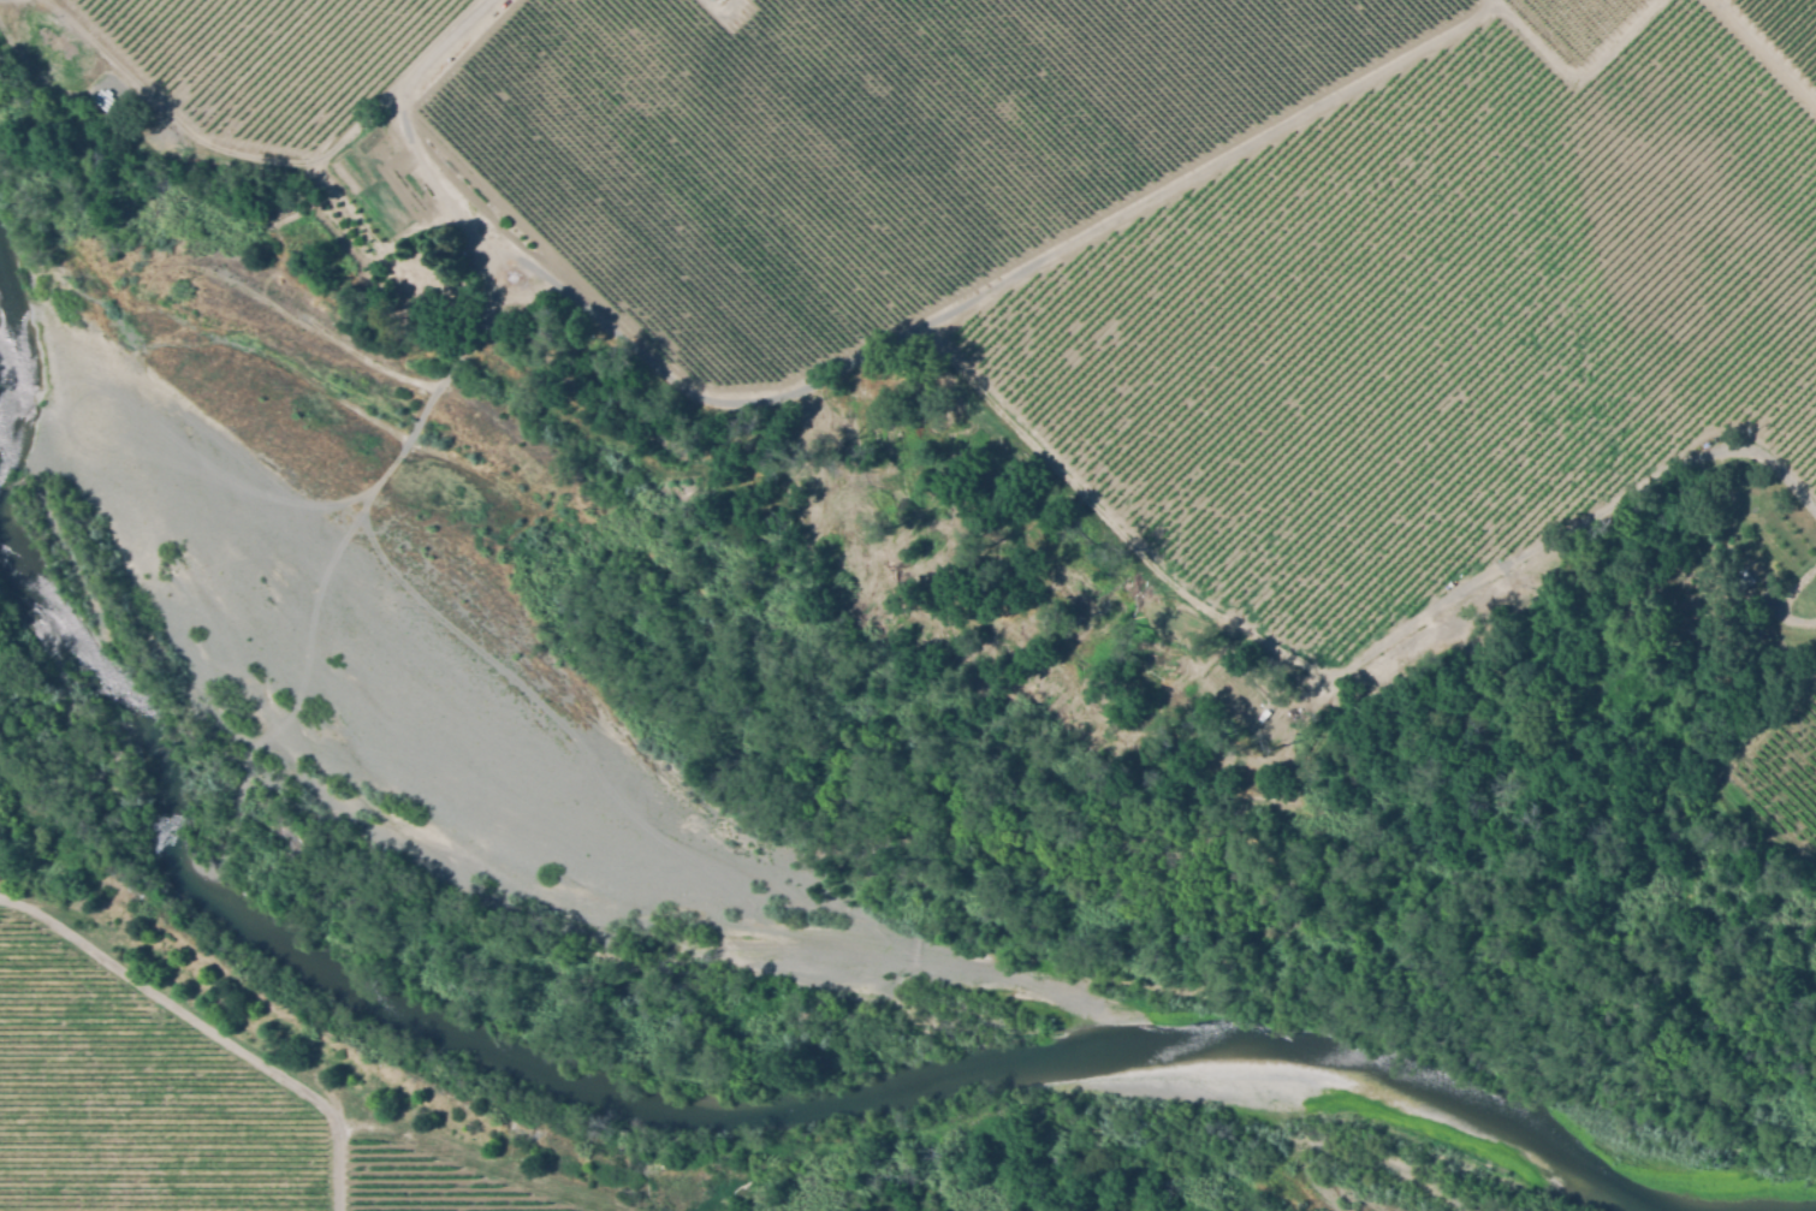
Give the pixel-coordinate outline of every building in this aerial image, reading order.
[(103,117),(91,106),(100,94),(113,105),(103,117)]
